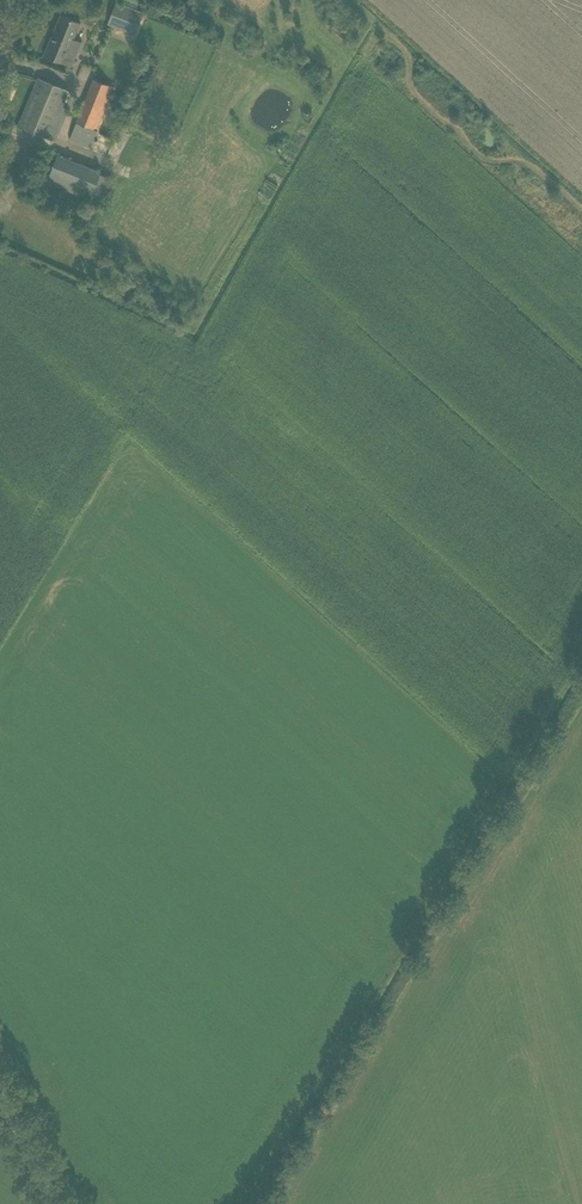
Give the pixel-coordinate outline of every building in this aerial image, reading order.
[(116,2),(108,24),(115,26),(134,35),(143,13),(116,2)] [(45,55),(72,66),(82,42),(74,39),(81,23),(61,15),(45,55)] [(18,126),(49,138),(69,90),(39,77),(18,126)] [(91,147),(115,87),(94,78),(70,139),(91,147)] [(46,182),(90,199),(100,172),(57,155),(46,182)]
